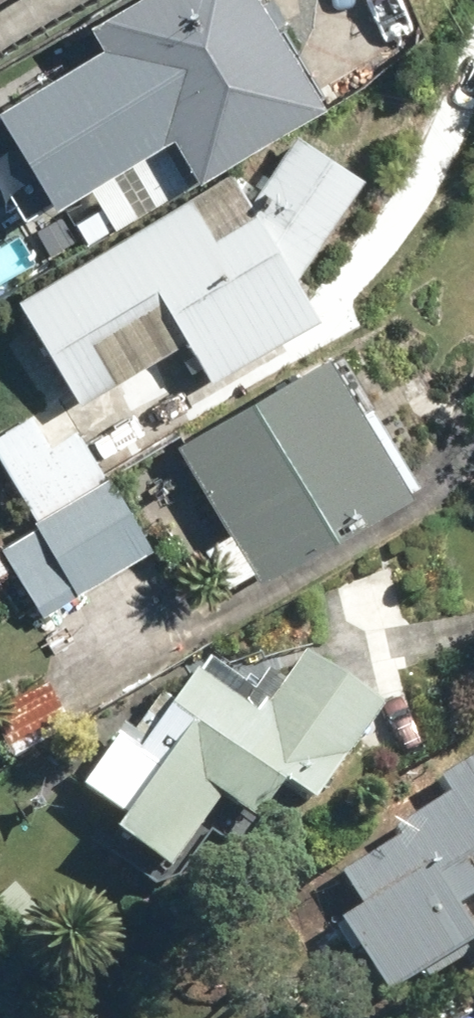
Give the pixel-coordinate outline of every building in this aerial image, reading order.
[(53,209),(161,146),(187,190),(325,109),(260,0),(134,0),(89,27),(103,51),(0,113),(0,120),(15,145),(0,154),(0,186),(4,192),(33,175),(53,209)] [(299,141),(248,212),(233,188),(190,213),(186,206),(20,304),(80,405),(186,342),(211,384),(313,323),(291,285),(359,183),(299,141)] [(327,359),(180,447),(231,531),(205,547),(227,584),(249,571),(255,581),(406,490),(327,359)] [(108,482),(57,401),(0,437),(0,459),(41,524),(108,482)] [(1,549),(43,616),(149,549),(108,482),(41,524),(1,549)] [(114,835),(167,873),(221,799),(254,823),(281,785),(311,806),(382,709),(305,654),(258,720),(196,676),(147,744),(129,731),(85,791),(125,820),(114,835)] [(443,780),(452,795),(396,830),(403,841),(344,878),(363,908),(339,923),(388,1001),(473,947),(473,941),(454,909),(473,896),(473,760),(443,780)]
